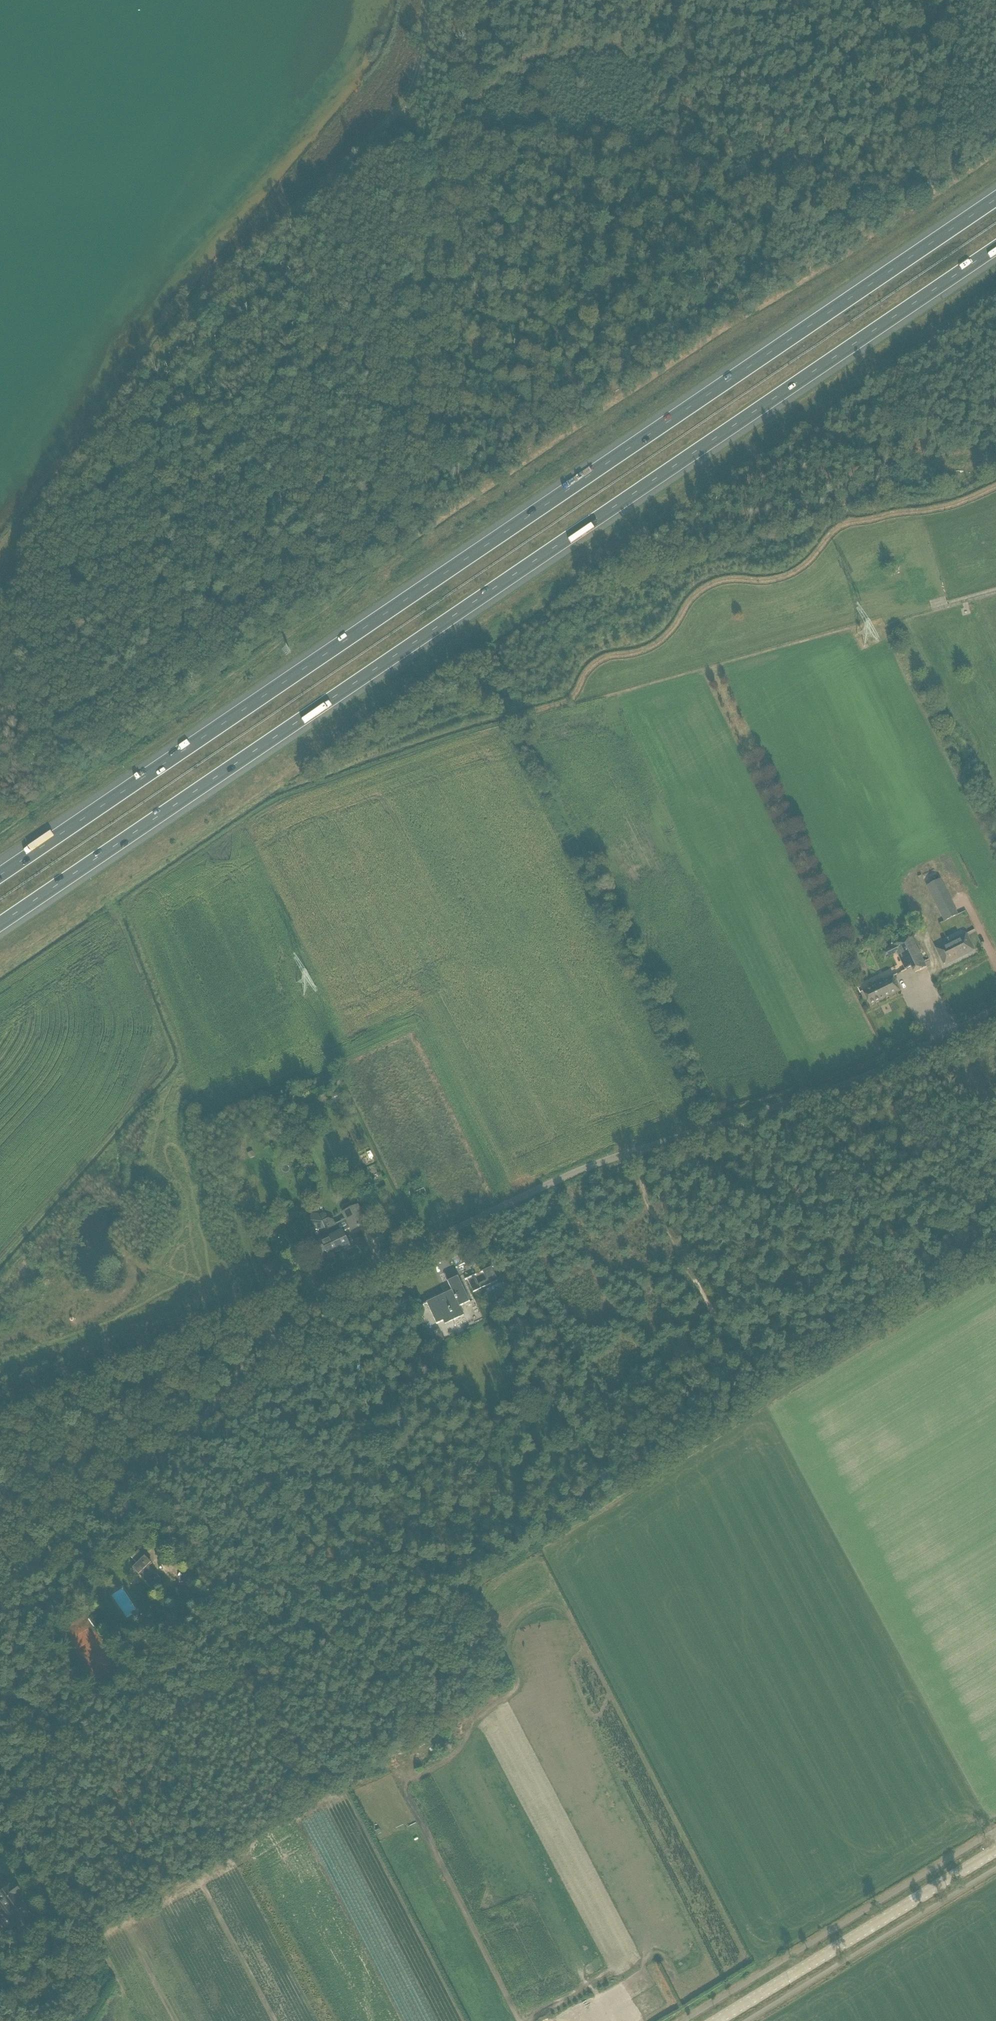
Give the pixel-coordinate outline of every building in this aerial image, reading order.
[(957,914),(939,879),(927,885),(946,920),(957,914)] [(936,949),(939,955),(944,964),(974,949),(966,933),(937,948),(936,949)] [(912,937),(894,946),(897,954),(901,961),(905,970),(912,967),(915,973),(926,967),(922,958),(912,937)] [(862,991),(865,998),(870,1007),(900,991),(893,976),(883,981),(882,979),(874,983),(875,985),(862,991)] [(343,1212),(347,1221),(351,1230),(366,1223),(364,1220),(373,1216),(368,1205),(359,1209),(358,1205),(343,1212)] [(318,1243),(315,1244),(319,1252),(317,1253),(322,1262),(332,1257),(331,1255),(344,1249),(345,1251),(355,1246),(350,1237),(346,1239),(342,1231),(339,1233),(333,1221),(328,1219),(321,1222),(327,1234),(316,1240),(318,1243)] [(467,1278),(471,1288),(479,1285),(474,1275),(467,1278)] [(426,1302),(431,1311),(436,1324),(443,1321),(445,1324),(464,1315),(460,1308),(460,1307),(470,1302),(458,1277),(448,1282),(452,1291),(426,1302)] [(133,1568),(138,1574),(141,1571),(151,1582),(154,1579),(155,1580),(157,1578),(157,1577),(158,1576),(149,1566),(152,1563),(145,1556),(145,1555),(144,1554),(142,1554),(139,1550),(131,1557),(137,1564),(133,1568)] [(177,1620),(183,1620),(182,1610),(166,1612),(168,1625),(178,1624),(177,1620)]
